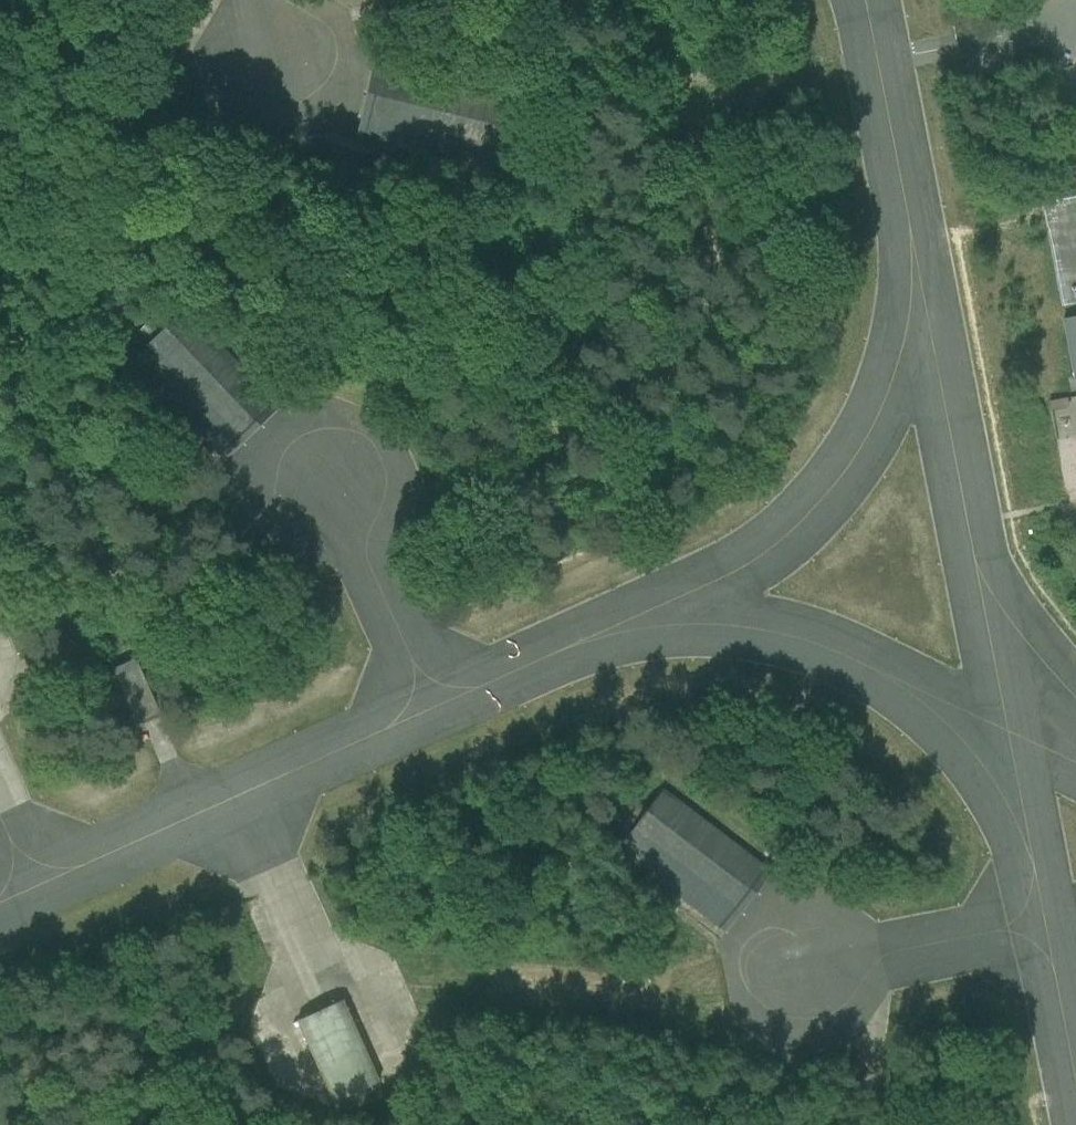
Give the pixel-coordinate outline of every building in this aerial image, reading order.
[(354,142),(372,146),(487,175),(492,153),(507,157),(515,125),(500,121),(506,99),(373,66),(354,142)] [(1073,196),(1041,202),(1061,305),(1061,306),(1075,303),(1075,195),(1073,196)] [(129,361),(187,422),(223,460),(280,406),(186,307),(170,322),(159,311),(135,334),(145,345),(129,361)] [(1063,320),(1064,326),(1074,377),(1075,386),(1075,317),(1063,320)] [(137,727),(159,717),(163,715),(162,712),(160,711),(135,658),(112,669),(136,722),(135,725),(137,727)] [(616,849),(683,900),(725,933),(772,871),(758,860),(663,787),(650,805),(638,795),(618,822),(629,831),(616,849)] [(297,1020),(334,1102),(379,1082),(342,1000),(297,1020)] [(891,1100),(893,1110),(894,1115),(909,1112),(906,1097),(891,1100)]
